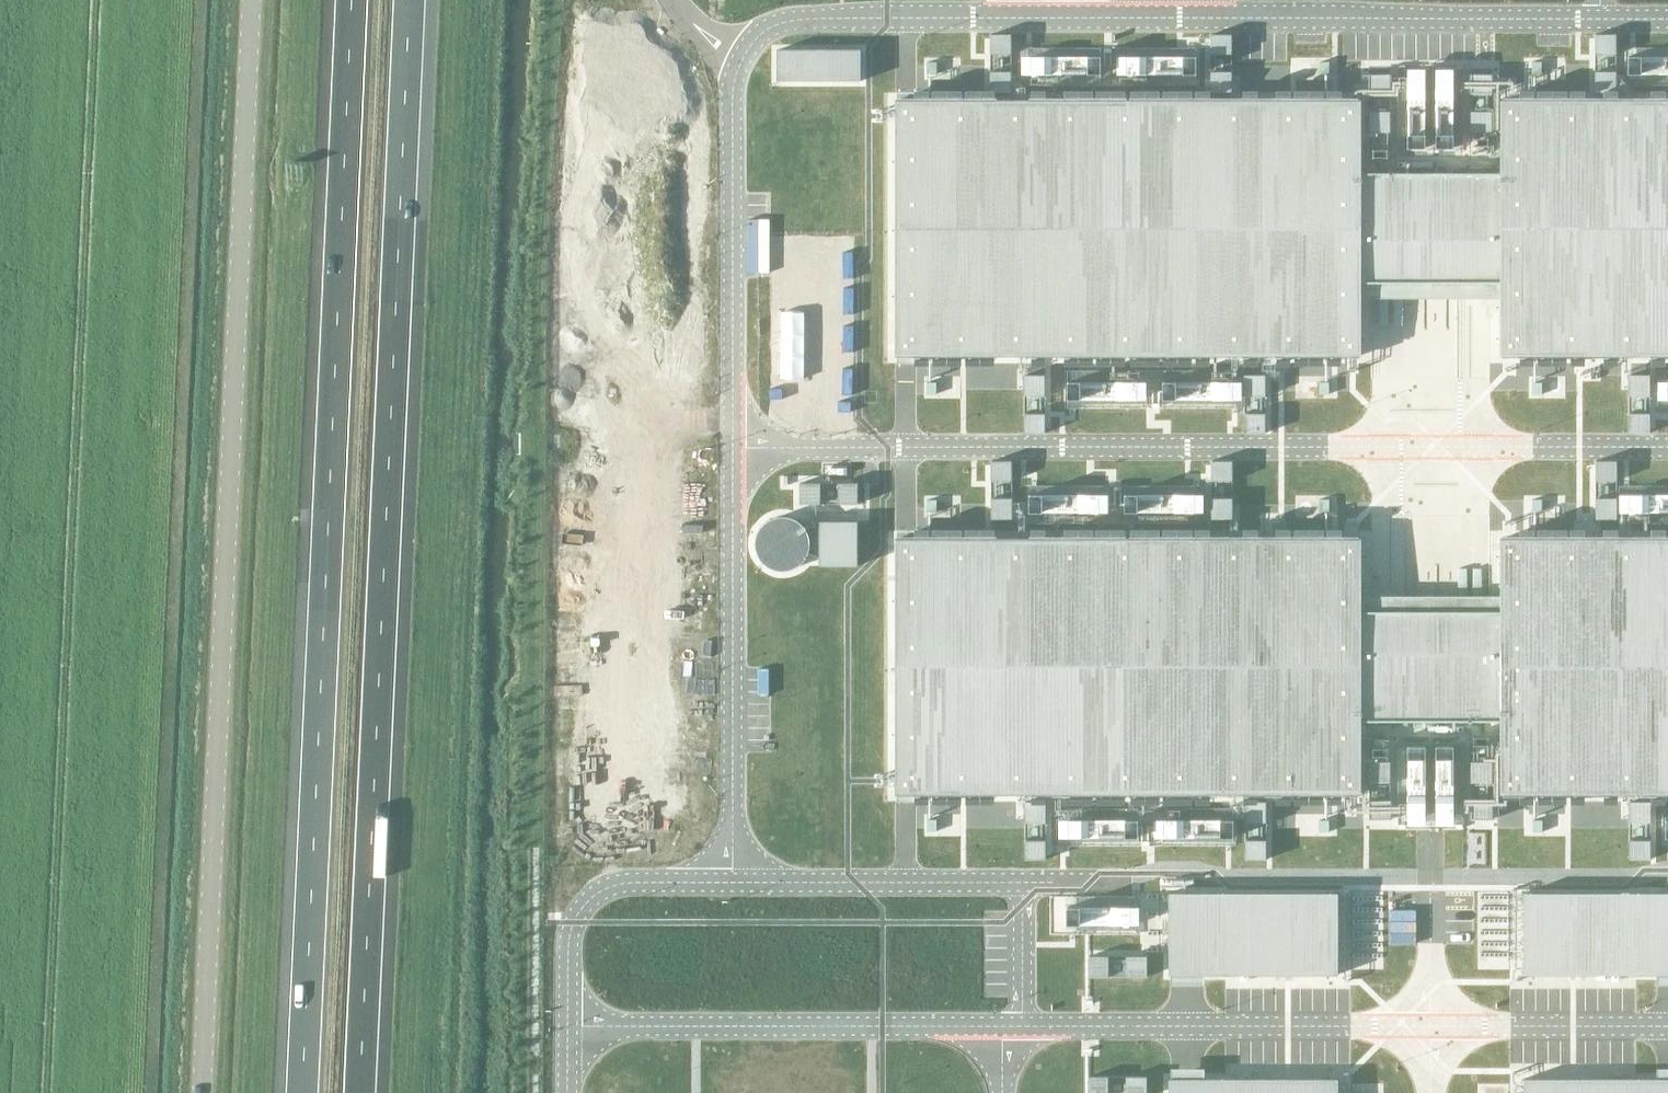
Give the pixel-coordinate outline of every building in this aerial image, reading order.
[(992,50),(1013,51),(1013,32),(993,31),(992,50)] [(1212,50),(1233,50),(1233,31),(1212,31),(1212,50)] [(1597,50),(1617,51),(1618,31),(1597,31),(1597,50)] [(778,81),(861,82),(861,46),(778,45),(778,81)] [(1178,52),(1098,49),(1098,68),(1178,71),(1178,52)] [(1409,101),(1408,62),(1388,62),(1389,102),(1409,101)] [(1438,85),(1437,62),(1417,62),(1419,147),(1448,146),(1446,85),(1438,85)] [(1454,69),(1455,91),(1476,90),(1475,68),(1454,69)] [(991,88),(1012,88),(1012,70),(991,69),(991,88)] [(1211,88),(1231,89),(1232,69),(1211,69),(1211,88)] [(1373,88),(1373,69),(1353,69),(1352,88),(1373,88)] [(1597,88),(1617,89),(1618,69),(1597,69),(1597,88)] [(897,101),(896,355),(1362,355),(1362,297),(1500,297),(1500,355),(1667,355),(1667,101),(1500,101),(1500,174),(1362,174),(1362,101),(897,101)] [(1454,152),(1477,152),(1479,106),(1455,106),(1454,152)] [(1384,128),(1386,146),(1405,144),(1403,127),(1384,128)] [(637,238),(637,228),(615,228),(615,239),(637,238)] [(543,272),(565,272),(565,260),(543,260),(543,272)] [(1247,390),(1268,390),(1268,371),(1247,371),(1247,390)] [(1024,390),(1045,390),(1045,372),(1024,372),(1024,390)] [(1630,391),(1651,391),(1651,372),(1630,372),(1630,391)] [(910,374),(911,396),(948,395),(948,373),(910,374)] [(1050,377),(1051,401),(1131,398),(1130,374),(1050,377)] [(1226,396),(1225,375),(1144,377),(1145,398),(1226,396)] [(1282,377),(1283,394),(1312,393),(1312,376),(1282,377)] [(1534,391),(1544,391),(1544,378),(1534,378),(1534,391)] [(1320,394),(1330,394),(1330,381),(1320,381),(1320,394)] [(1026,430),(1047,430),(1047,411),(1026,411),(1026,430)] [(1248,430),(1269,430),(1269,411),(1248,411),(1248,430)] [(1632,430),(1653,430),(1653,411),(1632,411),(1632,430)] [(992,477),(1013,477),(1013,459),(992,459),(992,477)] [(1212,478),(1233,478),(1233,459),(1212,459),(1212,478)] [(1598,478),(1619,478),(1619,459),(1598,459),(1598,478)] [(783,477),(784,499),(802,498),(802,477),(783,477)] [(823,479),(823,496),(843,495),(842,478),(823,479)] [(1598,514),(1619,514),(1619,495),(1598,495),(1598,514)] [(992,515),(1013,515),(1013,496),(992,496),(992,515)] [(1214,515),(1234,515),(1234,496),(1214,496),(1214,515)] [(1320,511),(1330,510),(1330,497),(1320,498),(1320,511)] [(1533,511),(1544,511),(1543,498),(1533,498),(1533,511)] [(743,512),(740,566),(792,568),(794,514),(743,512)] [(842,516),(803,515),(803,561),(842,561),(842,516)] [(897,538),(897,792),(1362,792),(1362,734),(1500,734),(1500,792),(1667,792),(1667,538),(1500,538),(1500,612),(1362,612),(1362,538),(897,538)] [(1229,796),(1228,822),(1253,822),(1254,796),(1229,796)] [(1009,797),(1009,821),(1030,820),(1029,797),(1009,797)] [(1515,819),(1515,834),(1553,833),(1552,801),(1525,802),(1526,818),(1515,819)] [(1127,836),(1126,813),(1055,814),(1056,837),(1127,836)] [(1009,854),(1029,855),(1030,835),(1009,834),(1009,854)] [(1338,890),(1174,891),(1174,972),(1338,972),(1338,890)] [(1523,891),(1524,974),(1667,974),(1667,890),(1523,891)] [(1124,921),(1123,900),(1049,901),(1049,922),(1124,921)] [(1072,973),(1092,974),(1094,951),(1073,950),(1072,973)] [(1110,975),(1132,975),(1132,950),(1110,951),(1110,975)] [(729,1001),(740,1002),(743,978),(732,977),(729,1001)] [(1281,983),(1280,1006),(1333,1008),(1334,984),(1281,983)] [(1553,1009),(1552,983),(1499,984),(1500,1009),(1553,1009)] [(1072,1071),(1072,1092),(1092,1092),(1092,1071),(1072,1071)] [(1131,1071),(1109,1071),(1110,1092),(1131,1092),(1131,1071)] [(1169,1076),(1169,1092),(1338,1092),(1338,1076),(1169,1076)] [(1523,1077),(1523,1092),(1667,1092),(1667,1076),(1523,1077)] [(739,1082),(724,1083),(725,1092),(740,1092),(739,1082)]
